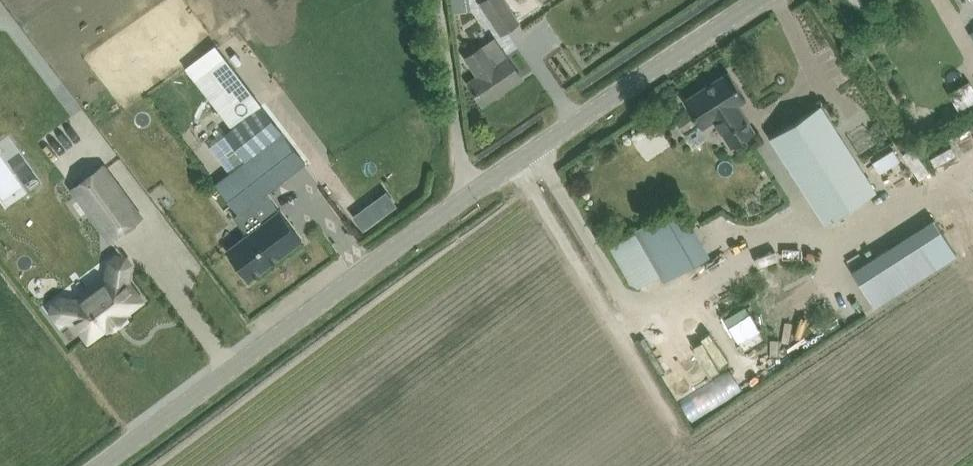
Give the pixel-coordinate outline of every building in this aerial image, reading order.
[(469,0),(452,0),(453,11),(471,8),(469,0)] [(481,2),(501,31),(518,19),(505,0),(483,0),(481,2)] [(483,45),(466,56),(478,75),(469,81),(484,103),(522,77),(511,61),(507,54),(495,37),(483,45)] [(746,98),(729,71),(685,99),(703,127),(715,119),(732,145),(755,130),(738,104),(746,98)] [(948,91),(959,110),(972,101),(972,87),(969,79),(948,91)] [(253,154),(216,182),(227,197),(239,212),(235,215),(248,233),(227,248),(250,279),(302,239),(279,209),(266,192),(306,162),(282,131),(260,103),(231,125),(253,154)] [(771,136),(826,222),(876,190),(821,104),(771,136)] [(921,108),(918,122),(930,124),(933,111),(921,108)] [(914,143),(924,165),(935,160),(925,138),(914,143)] [(901,146),(882,161),(898,182),(917,167),(901,146)] [(140,216),(103,166),(74,188),(111,238),(140,216)] [(373,200),(353,215),(359,223),(364,230),(370,225),(384,215),(373,200)] [(706,257),(686,223),(676,205),(635,229),(665,281),(706,257)] [(889,248),(852,271),(874,306),(875,306),(911,283),(911,282),(889,248)] [(128,314),(147,300),(131,280),(134,263),(127,254),(115,253),(107,259),(103,276),(76,297),(59,294),(51,301),(48,312),(55,321),(72,324),(88,345),(106,331),(107,333),(130,316),(128,314)] [(738,313),(756,343),(780,330),(762,299),(738,313)] [(704,315),(720,343),(738,332),(723,305),(704,315)]
